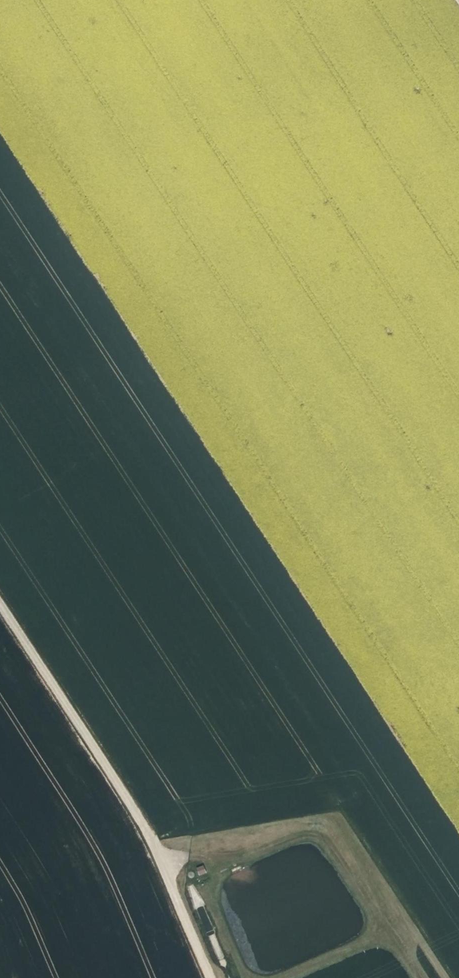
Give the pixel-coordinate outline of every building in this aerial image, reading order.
[(204,865),(196,867),(198,875),(206,873),(204,865)]
